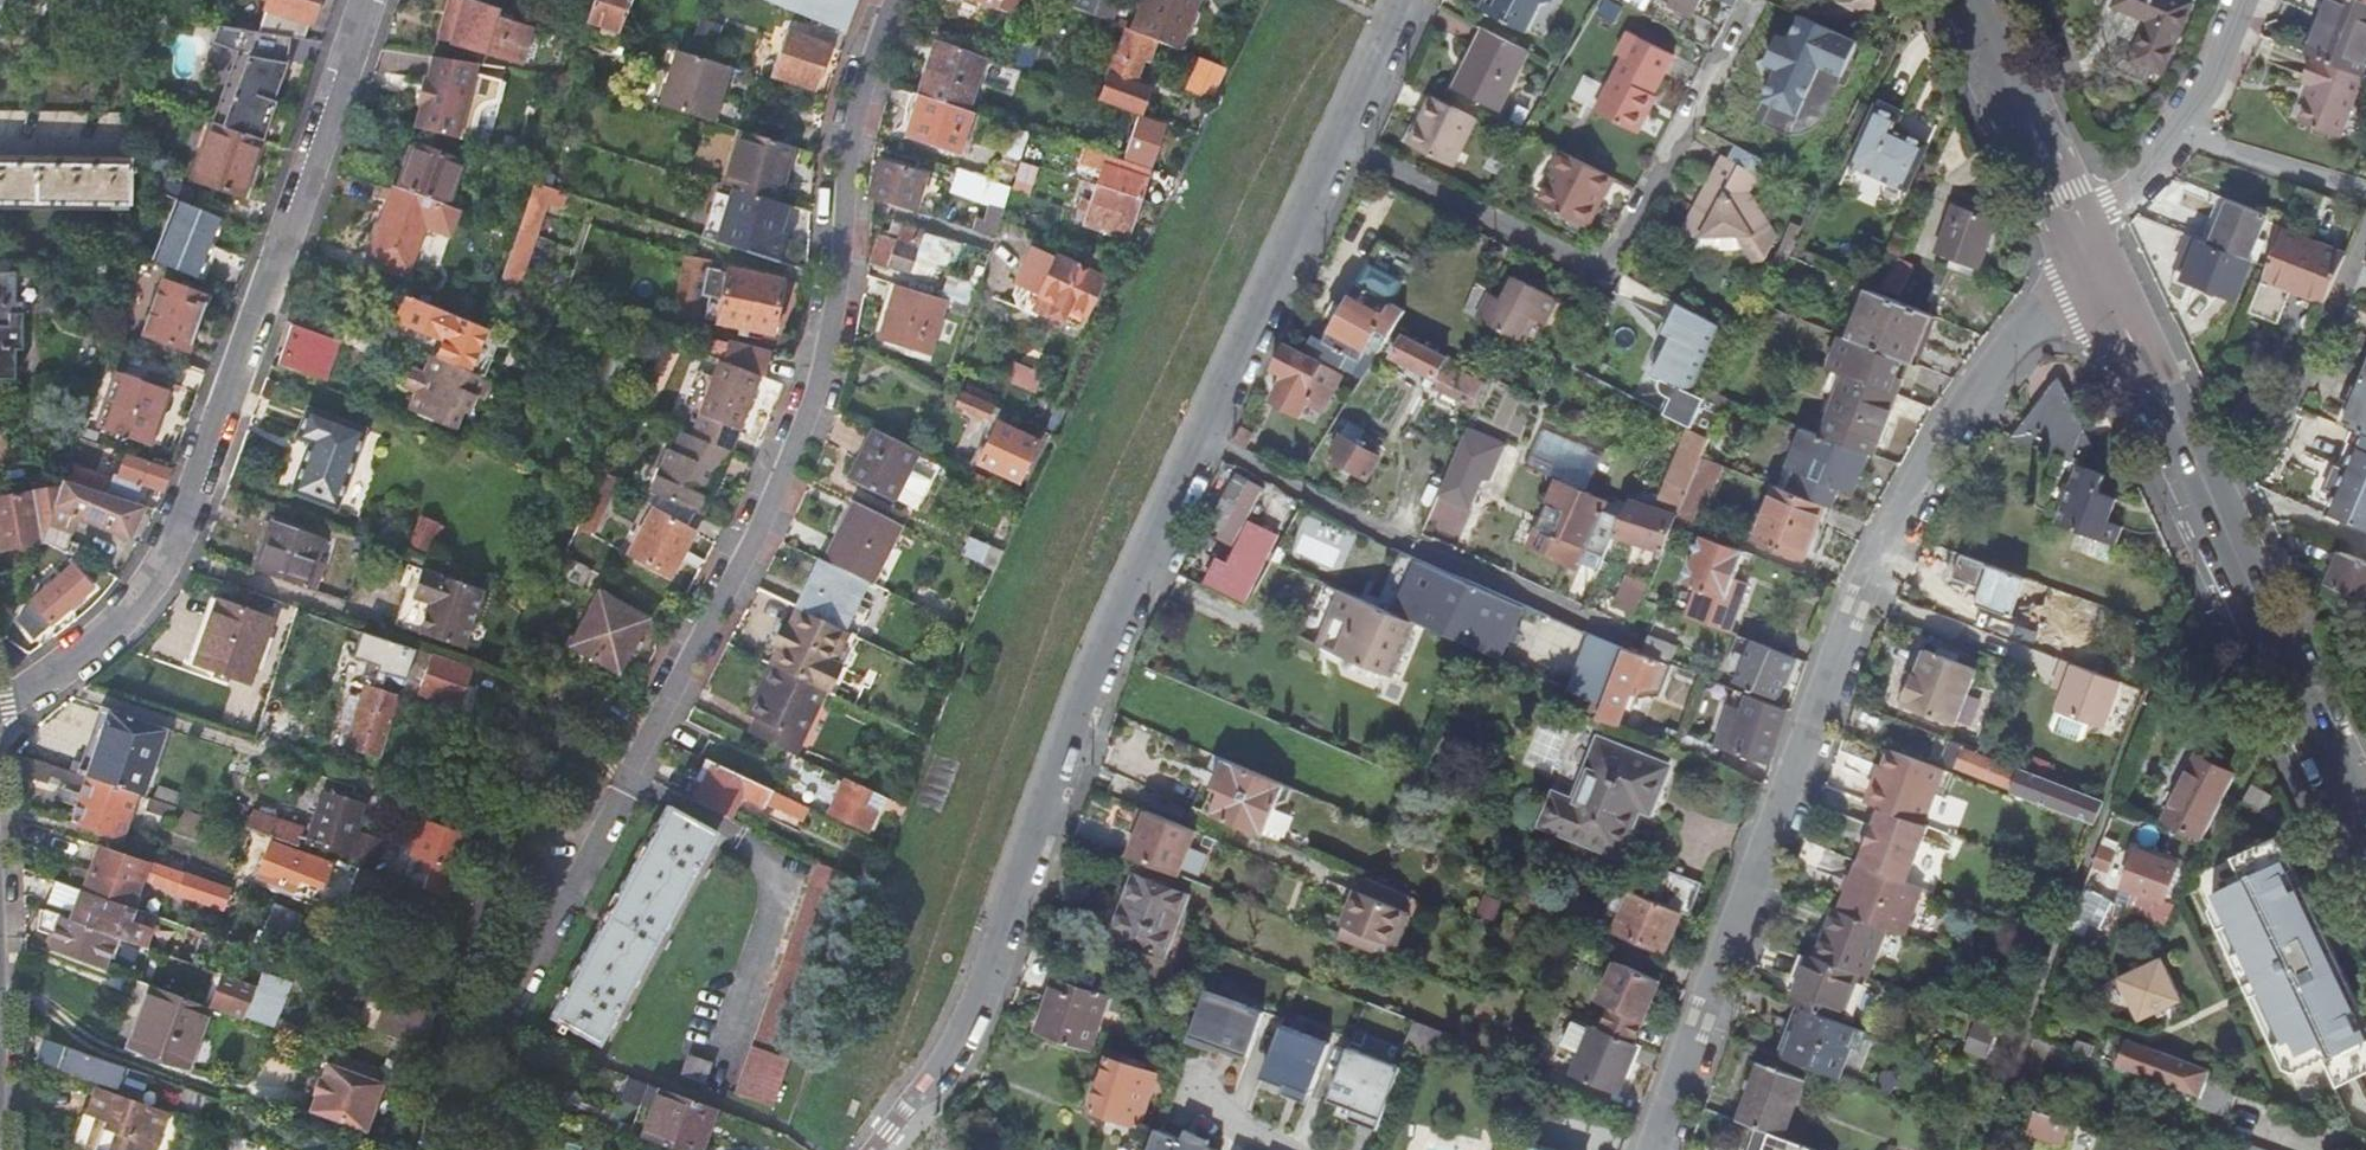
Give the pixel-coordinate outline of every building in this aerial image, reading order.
[(257,32),(289,36),(303,39),(316,0),(267,0),(257,32)] [(438,38),(443,41),(448,25),(457,26),(466,0),(451,0),(438,38)] [(499,9),(475,0),(466,0),(457,26),(448,25),(443,41),(523,63),(533,27),(497,16),(499,9)] [(631,0),(592,0),(587,21),(618,31),(631,0)] [(846,32),(860,0),(770,0),(846,32)] [(1020,18),(1027,0),(978,0),(1020,18)] [(1065,4),(1095,16),(1101,0),(1067,0),(1065,4)] [(1111,22),(1120,0),(1101,0),(1095,16),(1111,22)] [(1177,49),(1197,0),(1142,0),(1130,29),(1156,40),(1177,49)] [(1483,10),(1528,32),(1547,0),(1487,0),(1483,10)] [(1664,1),(1692,16),(1701,0),(1665,0),(1664,1)] [(2184,0),(2117,0),(2113,8),(2148,23),(2133,62),(2121,57),(2115,71),(2146,84),(2152,71),(2163,75),(2192,3),(2184,0)] [(2306,56),(2309,57),(2354,75),(2365,46),(2365,3),(2359,0),(2329,0),(2306,56)] [(1846,76),(1862,35),(1803,11),(1794,34),(1780,29),(1768,61),(1778,65),(1757,117),(1798,133),(1809,105),(1824,111),(1831,92),(1820,88),(1828,69),(1846,76)] [(236,53),(244,30),(217,26),(211,43),(236,53)] [(1100,98),(1139,112),(1147,88),(1142,86),(1134,83),(1137,76),(1143,60),(1148,61),(1156,40),(1130,29),(1125,28),(1114,57),(1108,55),(1101,73),(1108,76),(1100,98)] [(1526,51),(1484,29),(1454,88),(1497,110),(1526,51)] [(257,32),(244,30),(236,53),(211,124),(258,141),(260,142),(274,102),(266,99),(281,69),(289,36),(257,32)] [(829,45),(787,30),(771,75),(813,90),(829,45)] [(1674,55),(1630,32),(1618,54),(1624,57),(1595,111),(1637,132),(1649,110),(1646,108),(1674,55)] [(966,110),(984,56),(938,40),(920,95),(966,110)] [(721,64),(686,52),(678,49),(659,105),(713,123),(724,87),(715,84),(721,64)] [(432,57),(413,128),(457,139),(476,64),(432,57)] [(2354,75),(2309,57),(2300,81),(2310,85),(2295,123),(2334,138),(2358,77),(2354,75)] [(1193,89),(1214,98),(1228,69),(1206,60),(1193,89)] [(1134,83),(1142,86),(1144,79),(1137,76),(1134,83)] [(184,92),(179,106),(195,112),(200,98),(184,92)] [(920,95),(912,93),(902,124),(909,126),(920,95)] [(966,110),(920,95),(909,126),(905,137),(960,155),(973,113),(966,110)] [(1477,119),(1434,97),(1418,127),(1425,131),(1415,148),(1453,167),(1477,119)] [(1899,119),(1875,108),(1850,166),(1907,192),(1927,146),(1894,131),(1899,119)] [(1165,125),(1141,117),(1128,159),(1152,165),(1165,125)] [(977,177),(996,183),(1005,155),(1014,126),(995,120),(989,138),(994,140),(987,161),(983,160),(977,177)] [(258,141),(211,124),(191,179),(237,197),(258,141)] [(1425,131),(1418,127),(1409,145),(1415,148),(1425,131)] [(730,188),(775,202),(792,148),(742,132),(725,187),(730,188)] [(414,145),(398,188),(448,206),(463,162),(414,145)] [(1585,225),(1613,178),(1560,151),(1553,162),(1559,166),(1540,202),(1585,225)] [(996,183),(1012,188),(1032,195),(1040,171),(1022,165),(1024,161),(1005,155),(996,183)] [(0,156),(0,202),(130,202),(130,171),(136,171),(136,166),(131,165),(131,156),(0,156)] [(1149,179),(1151,171),(1106,156),(1104,165),(1149,179)] [(1763,260),(1777,237),(1750,192),(1758,176),(1723,157),(1681,234),(1694,251),(1745,248),(1753,261),(1763,260)] [(923,175),(882,163),(872,196),(914,208),(923,175)] [(1097,185),(1142,199),(1149,179),(1104,165),(1097,185)] [(995,239),(1001,220),(1012,188),(996,183),(977,177),(958,171),(951,193),(990,207),(986,222),(978,220),(974,232),(995,239)] [(553,188),(535,182),(519,230),(503,279),(521,285),(553,188)] [(1130,237),(1142,199),(1097,185),(1092,203),(1085,200),(1079,220),(1108,230),(1130,237)] [(398,188),(394,187),(368,257),(387,264),(407,271),(411,261),(437,270),(460,210),(448,206),(398,188)] [(714,240),(769,258),(778,261),(785,237),(777,234),(786,205),(775,202),(730,188),(714,240)] [(2223,198),(2216,195),(2197,241),(2200,242),(2205,244),(2223,198)] [(2268,216),(2223,198),(2205,244),(2252,262),(2257,264),(2265,244),(2259,241),(2268,216)] [(210,242),(220,218),(178,200),(155,260),(203,279),(216,245),(210,242)] [(1997,222),(1954,207),(1952,210),(1946,208),(1943,217),(1949,219),(1937,253),(1979,269),(1997,222)] [(891,239),(897,223),(893,222),(887,238),(891,239)] [(930,258),(937,236),(897,223),(891,239),(895,241),(916,248),(921,250),(919,255),(930,258)] [(1777,249),(1791,255),(1801,233),(1786,227),(1777,249)] [(1128,243),(1130,237),(1108,230),(1101,252),(1122,260),(1123,256),(1134,260),(1140,249),(1128,243)] [(2326,305),(2347,258),(2283,232),(2264,279),(2326,305)] [(886,269),(890,266),(893,255),(891,253),(895,241),(891,239),(887,238),(878,235),(869,263),(886,269)] [(2197,241),(2190,238),(2170,287),(2219,307),(2224,295),(2186,280),(2200,242),(2197,241)] [(908,272),(916,248),(895,241),(891,253),(893,255),(890,266),(908,272)] [(2236,300),(2252,262),(2205,244),(2200,242),(2186,280),(2224,295),(2236,300)] [(1056,260),(1031,250),(1013,287),(1025,293),(1019,307),(1062,325),(1069,311),(1084,317),(1101,278),(1056,259),(1056,260)] [(0,257),(0,377),(14,377),(16,349),(22,348),(23,302),(15,302),(16,272),(20,272),(20,257),(0,257)] [(407,271),(387,264),(384,272),(404,279),(407,271)] [(783,280),(728,270),(725,269),(725,271),(705,268),(700,296),(708,297),(703,319),(715,321),(714,324),(739,329),(738,336),(762,340),(764,334),(772,335),(783,280)] [(1508,301),(1480,284),(1469,313),(1524,342),(1536,318),(1550,325),(1562,300),(1520,279),(1508,301)] [(163,280),(143,333),(188,350),(208,296),(163,280)] [(925,357),(945,301),(897,285),(878,341),(925,357)] [(1361,363),(1394,304),(1358,286),(1345,309),(1335,304),(1327,318),(1338,323),(1326,344),(1361,363)] [(1937,318),(1882,295),(1871,291),(1852,341),(1905,362),(1910,364),(1918,367),(1937,318)] [(487,328),(405,294),(395,320),(413,327),(416,336),(425,339),(432,336),(443,340),(436,356),(433,356),(425,374),(424,377),(416,380),(419,388),(418,391),(410,409),(453,428),(468,392),(479,397),(487,377),(470,370),(474,359),(481,344),(487,328)] [(957,348),(967,319),(970,309),(952,304),(939,342),(957,348)] [(1697,395),(1727,330),(1692,310),(1655,384),(1677,395),(1681,389),(1696,397),(1697,395)] [(324,379),(335,351),(339,340),(292,324),(278,362),(324,379)] [(1728,401),(1754,341),(1727,330),(1697,395),(1725,409),(1728,401)] [(1466,368),(1406,338),(1397,357),(1437,378),(1432,387),(1443,393),(1440,399),(1449,403),(1452,398),(1474,408),(1486,385),(1464,374),(1466,368)] [(1844,338),(1835,373),(1897,397),(1902,383),(1897,380),(1905,362),(1852,341),(1844,338)] [(759,376),(762,376),(765,364),(767,352),(732,343),(727,363),(759,376)] [(1343,377),(1289,348),(1287,352),(1282,350),(1273,365),(1286,377),(1273,404),(1301,419),(1307,407),(1323,415),(1343,377)] [(335,351),(324,379),(322,384),(363,399),(377,366),(335,351)] [(721,361),(691,436),(731,451),(759,376),(727,363),(721,361)] [(1897,380),(1902,383),(1910,364),(1905,362),(1897,380)] [(146,443),(153,424),(166,388),(116,371),(97,425),(140,440),(146,443)] [(424,377),(425,374),(420,371),(411,374),(408,380),(410,388),(418,391),(419,388),(416,380),(424,377)] [(1871,455),(1873,455),(1897,397),(1835,373),(1827,392),(1841,397),(1825,437),(1871,455)] [(2349,417),(2357,420),(2365,398),(2365,374),(2358,395),(2349,417)] [(2046,391),(2065,393),(2056,377),(2046,391)] [(979,412),(988,404),(961,392),(957,402),(979,412)] [(1711,440),(1725,409),(1697,395),(1696,397),(1702,401),(1690,429),(1711,440)] [(1643,405),(1665,416),(1670,407),(1648,397),(1643,405)] [(2357,420),(2349,417),(2345,426),(2365,434),(2365,398),(2357,420)] [(336,508),(365,430),(307,409),(297,438),(309,444),(291,493),(336,508)] [(2080,467),(2082,468),(2088,451),(2093,448),(2085,433),(2032,411),(2022,424),(2028,428),(2022,444),(2080,467)] [(1665,416),(1662,425),(1687,437),(1689,431),(1690,429),(1665,416)] [(896,464),(905,445),(860,423),(836,473),(900,504),(915,473),(896,464)] [(1035,442),(995,424),(976,465),(1016,483),(1035,442)] [(2011,440),(2022,444),(2028,428),(2022,424),(2011,440)] [(1235,446),(1246,452),(1254,436),(1242,430),(1235,446)] [(1505,447),(1468,431),(1465,436),(1490,447),(1478,474),(1483,478),(1490,480),(1505,447)] [(1703,459),(1711,440),(1689,431),(1687,437),(1661,503),(1681,511),(1703,459)] [(1825,507),(1834,510),(1842,491),(1848,474),(1861,480),(1871,455),(1804,431),(1781,489),(1825,507)] [(683,455),(691,436),(680,432),(672,451),(683,455)] [(712,486),(718,489),(736,453),(731,451),(691,436),(683,455),(672,451),(667,449),(657,471),(649,491),(699,513),(712,486)] [(1465,436),(1440,494),(1470,508),(1483,478),(1478,474),(1490,447),(1465,436)] [(1379,458),(1342,437),(1331,458),(1367,478),(1379,458)] [(53,465),(65,470),(67,465),(71,451),(58,447),(53,465)] [(2346,476),(2350,478),(2346,488),(2342,487),(2330,516),(2347,523),(2365,531),(2365,450),(2359,447),(2346,476)] [(63,479),(132,501),(139,483),(161,490),(170,467),(125,452),(118,473),(116,473),(113,481),(67,465),(65,470),(63,478),(63,479)] [(1674,527),(1687,532),(1701,497),(1707,499),(1720,466),(1703,459),(1681,511),(1676,524),(1674,527)] [(644,466),(636,486),(649,491),(657,471),(644,466)] [(2100,493),(2106,478),(2097,474),(2082,468),(2080,467),(2056,525),(2074,532),(2115,548),(2123,529),(2109,523),(2114,509),(2109,497),(2100,493)] [(1848,474),(1842,491),(1855,496),(1861,480),(1848,474)] [(2350,478),(2346,476),(2342,486),(2342,487),(2346,488),(2350,478)] [(63,479),(63,478),(29,485),(30,492),(0,498),(0,548),(43,540),(63,479)] [(130,537),(143,505),(132,501),(63,479),(43,540),(42,543),(81,561),(85,549),(68,540),(74,520),(130,537)] [(1530,549),(1596,579),(1614,538),(1598,530),(1609,503),(1560,481),(1550,505),(1567,513),(1557,535),(1540,527),(1530,549)] [(705,515),(718,489),(712,486),(699,513),(705,515)] [(1804,559),(1825,507),(1781,489),(1778,488),(1757,541),(1804,559)] [(866,582),(872,585),(901,525),(853,501),(840,528),(845,531),(828,564),(866,582)] [(1550,505),(1540,527),(1557,535),(1567,513),(1550,505)] [(1664,553),(1674,527),(1676,524),(1627,506),(1615,536),(1664,553)] [(695,532),(653,509),(629,552),(671,576),(695,532)] [(421,518),(412,544),(428,550),(437,522),(421,518)] [(264,572),(303,585),(319,538),(275,524),(268,544),(273,545),(264,572)] [(1217,560),(1203,586),(1244,606),(1282,541),(1247,525),(1227,565),(1217,560)] [(2118,566),(2124,551),(2115,548),(2074,532),(2068,549),(2118,566)] [(961,554),(985,566),(995,547),(970,535),(961,554)] [(1748,585),(1759,558),(1704,538),(1687,585),(1697,589),(1686,617),(1743,638),(1760,591),(1748,585)] [(2342,551),(2329,584),(2365,600),(2365,560),(2342,551)] [(1981,591),(1975,607),(2012,620),(2021,596),(2035,601),(2041,586),(1962,557),(1953,580),(1981,591)] [(1525,606),(1419,560),(1395,614),(1412,621),(1467,645),(1501,660),(1525,606)] [(856,604),(866,582),(828,564),(823,562),(799,610),(843,631),(856,604)] [(16,621),(32,639),(92,585),(72,565),(31,601),(16,621)] [(394,621),(420,631),(464,646),(485,589),(423,567),(419,577),(412,574),(394,621)] [(1646,590),(1626,582),(1615,609),(1634,617),(1646,590)] [(1309,641),(1342,656),(1356,623),(1336,615),(1346,593),(1323,583),(1309,614),(1319,618),(1309,641)] [(1388,676),(1412,621),(1395,614),(1346,593),(1336,615),(1356,623),(1342,656),(1388,676)] [(573,645),(620,673),(650,620),(647,618),(646,619),(600,594),(573,645)] [(2021,596),(2012,620),(2021,625),(2026,626),(2035,601),(2021,596)] [(270,618),(217,600),(196,661),(248,681),(270,618)] [(846,632),(856,637),(869,610),(856,604),(843,631),(846,632)] [(825,693),(829,695),(842,668),(832,662),(846,632),(843,631),(799,610),(797,609),(788,629),(781,625),(770,646),(778,650),(770,667),(825,693)] [(2049,635),(2026,626),(2021,625),(2014,643),(2043,653),(2049,635)] [(414,668),(418,641),(361,632),(357,659),(414,668)] [(1571,690),(1603,704),(1624,648),(1592,634),(1571,690)] [(1677,648),(1650,637),(1642,655),(1669,666),(1677,648)] [(1774,700),(1794,657),(1752,642),(1746,657),(1737,654),(1731,668),(1740,671),(1735,684),(1774,700)] [(1598,719),(1618,727),(1630,693),(1636,696),(1639,689),(1658,696),(1669,666),(1642,655),(1624,648),(1603,704),(1598,719)] [(472,666),(432,653),(418,691),(458,705),(472,666)] [(1955,727),(1977,673),(1957,665),(1927,653),(1905,707),(1955,727)] [(1957,665),(1977,673),(1980,665),(1960,657),(1957,665)] [(2104,731),(2121,683),(2061,660),(2051,688),(2060,691),(2053,712),(2054,712),(2089,725),(2104,731)] [(755,721),(749,735),(794,756),(825,693),(770,667),(746,716),(755,721)] [(365,686),(349,734),(346,745),(382,756),(401,696),(365,686)] [(1715,749),(1770,766),(1787,712),(1748,697),(1742,713),(1729,709),(1715,749)] [(142,794),(165,725),(109,708),(90,764),(74,759),(70,769),(80,773),(142,794)] [(2089,725),(2054,712),(2049,726),(2053,733),(2077,742),(2084,739),(2089,725)] [(346,745),(349,734),(343,732),(339,744),(346,745)] [(1668,766),(1600,739),(1574,802),(1556,795),(1545,823),(1619,852),(1638,804),(1650,809),(1668,766)] [(1882,809),(1922,824),(1941,769),(1891,751),(1884,769),(1890,772),(1886,785),(1878,807),(1882,809)] [(18,752),(20,774),(47,782),(49,774),(67,780),(69,777),(77,780),(80,773),(70,769),(18,752)] [(1957,770),(2092,824),(2101,801),(1963,753),(1957,770)] [(2197,756),(2164,818),(2177,825),(2202,837),(2203,837),(2225,797),(2236,776),(2197,756)] [(1212,796),(1205,813),(1264,837),(1277,806),(1288,801),(1294,789),(1216,757),(1202,791),(1212,796)] [(785,813),(787,809),(791,801),(705,760),(698,775),(707,780),(697,801),(729,815),(739,795),(766,808),(767,805),(785,813)] [(1890,772),(1884,769),(1880,782),(1886,785),(1890,772)] [(123,840),(138,793),(86,777),(71,822),(123,840)] [(862,808),(869,791),(843,779),(826,814),(866,833),(875,814),(862,808)] [(1871,805),(1878,807),(1886,785),(1880,782),(1871,805)] [(2252,788),(2240,807),(2261,820),(2273,801),(2252,788)] [(1202,791),(1195,809),(1205,813),(1212,796),(1202,791)] [(311,841),(328,846),(332,847),(346,798),(325,793),(311,841)] [(804,817),(808,809),(791,801),(787,809),(804,817)] [(567,1026),(601,1045),(620,1011),(658,940),(697,869),(717,831),(670,805),(607,917),(605,921),(603,924),(552,1017),(560,1022),(556,1028),(563,1032),(567,1026)] [(231,806),(226,821),(252,830),(297,845),(303,829),(261,814),(259,815),(231,806)] [(1147,812),(1140,809),(1132,830),(1139,833),(1147,812)] [(1882,809),(1859,864),(1904,882),(1925,825),(1922,824),(1882,809)] [(1139,833),(1129,858),(1179,876),(1198,832),(1147,812),(1139,833)] [(744,823),(756,828),(760,818),(749,813),(744,823)] [(424,821),(412,855),(433,862),(425,887),(447,895),(465,844),(455,840),(457,833),(444,828),(447,821),(433,817),(431,823),(424,821)] [(351,861),(374,867),(386,833),(363,826),(351,861)] [(2343,1089),(2365,1079),(2365,1032),(2357,1014),(2363,1012),(2338,960),(2332,962),(2323,946),(2330,942),(2305,890),(2300,892),(2291,874),(2296,872),(2280,839),(2235,861),(2234,861),(2245,883),(2226,892),(2220,901),(2245,953),(2234,959),(2254,999),(2265,994),(2304,1073),(2329,1060),(2343,1089)] [(294,852),(271,842),(257,877),(293,892),(303,869),(289,863),(294,852)] [(82,890),(132,907),(141,882),(142,877),(145,868),(147,862),(97,845),(92,860),(88,870),(82,890)] [(337,849),(332,847),(328,846),(326,855),(334,857),(337,849)] [(2177,865),(2137,850),(2124,885),(2163,900),(2177,865)] [(403,880),(425,887),(433,862),(412,855),(403,880)] [(843,889),(848,873),(818,861),(818,862),(813,877),(843,889)] [(147,862),(145,868),(155,872),(156,865),(147,862)] [(1904,882),(1859,864),(1838,914),(1887,932),(1904,938),(1924,891),(1904,882)] [(72,865),(64,884),(82,890),(88,870),(72,865)] [(178,891),(183,874),(172,870),(166,887),(178,891)] [(2296,872),(2291,874),(2300,892),(2305,890),(2296,872)] [(183,874),(178,891),(177,893),(223,909),(230,890),(183,874)] [(1681,914),(1688,917),(1700,888),(1672,876),(1659,904),(1681,914)] [(838,904),(843,889),(813,877),(807,892),(838,904)] [(1339,940),(1391,960),(1397,943),(1402,945),(1416,898),(1364,878),(1339,940)] [(155,915),(132,907),(82,890),(64,884),(57,881),(49,906),(73,913),(71,920),(119,936),(144,946),(155,915)] [(1201,905),(1144,882),(1120,942),(1178,964),(1201,905)] [(1510,914),(1535,926),(1548,897),(1523,886),(1510,914)] [(1681,914),(1659,904),(1618,886),(1607,913),(1619,918),(1613,933),(1663,954),(1681,914)] [(832,919),(838,904),(807,892),(802,907),(832,919)] [(2245,953),(2220,901),(2212,914),(2234,959),(2245,953)] [(307,920),(274,906),(258,944),(287,957),(292,943),(298,945),(307,920)] [(827,934),(832,919),(802,907),(797,922),(827,934)] [(50,946),(108,967),(119,936),(71,920),(42,909),(40,931),(53,936),(50,946)] [(1838,914),(1835,912),(1822,944),(1819,960),(1859,975),(1868,979),(1887,932),(1838,914)] [(1521,957),(1535,926),(1510,914),(1502,933),(1497,948),(1521,957)] [(822,950),(827,934),(797,922),(791,938),(822,950)] [(817,965),(822,950),(791,938),(786,953),(817,965)] [(2330,942),(2323,946),(2332,962),(2338,960),(2330,942)] [(108,967),(50,946),(50,948),(107,968),(108,967)] [(811,980),(817,965),(786,953),(781,968),(811,980)] [(1790,1005),(1800,1009),(1840,1024),(1859,975),(1819,960),(1811,957),(1790,1005)] [(2164,960),(2122,979),(2134,1008),(2141,1023),(2185,1002),(2164,960)] [(1634,1043),(1659,983),(1618,964),(1602,999),(1613,1004),(1602,1030),(1634,1043)] [(806,996),(811,980),(781,968),(776,983),(806,996)] [(285,996),(258,986),(241,980),(223,973),(221,979),(215,995),(211,1005),(212,1005),(246,1018),(247,1015),(275,1025),(285,996)] [(801,1011),(806,996),(776,983),(770,999),(801,1011)] [(204,1002),(154,984),(131,1043),(188,1065),(212,1005),(211,1005),(204,1002)] [(1097,996),(1057,984),(1040,1038),(1092,1053),(1107,999),(1102,997),(1103,995),(1099,993),(1097,996)] [(1208,992),(1199,1016),(1255,1038),(1265,1015),(1208,992)] [(2265,994),(2254,999),(2289,1071),(2299,1075),(2304,1073),(2265,994)] [(795,1026),(801,1011),(770,999),(765,1014),(795,1026)] [(434,1049),(442,1015),(401,1001),(390,1033),(415,1042),(434,1049)] [(1800,1009),(1781,1058),(1839,1080),(1859,1031),(1840,1024),(1800,1009)] [(2357,1014),(2365,1032),(2365,1018),(2363,1012),(2357,1014)] [(790,1041),(795,1026),(765,1014),(760,1029),(790,1041)] [(1199,1016),(1193,1033),(1212,1039),(1210,1045),(1248,1058),(1255,1038),(1199,1016)] [(1460,1038),(1416,1021),(1406,1043),(1452,1061),(1458,1046),(1460,1038)] [(1580,1053),(1591,1030),(1573,1023),(1562,1045),(1580,1053)] [(1283,1026),(1275,1046),(1323,1065),(1331,1044),(1283,1026)] [(1618,1091),(1637,1045),(1634,1043),(1602,1030),(1594,1026),(1574,1073),(1618,1091)] [(785,1057),(790,1041),(760,1029),(754,1044),(785,1057)] [(1458,1046),(1471,1051),(1477,1037),(1463,1031),(1460,1038),(1458,1046)] [(1212,1039),(1193,1033),(1193,1034),(1189,1044),(1208,1050),(1210,1045),(1212,1039)] [(67,1046),(68,1043),(50,1037),(41,1035),(37,1057),(107,1082),(120,1087),(128,1066),(67,1046)] [(2078,1040),(2075,1050),(2090,1056),(2094,1046),(2078,1040)] [(2202,1099),(2210,1079),(2212,1074),(2194,1066),(2194,1064),(2129,1041),(2120,1067),(2151,1079),(2181,1091),(2202,1099)] [(784,1074),(790,1059),(785,1057),(754,1044),(749,1060),(784,1074)] [(1263,1079),(1287,1088),(1288,1085),(1312,1095),(1324,1066),(1323,1065),(1275,1046),(1263,1079)] [(1404,1068),(1351,1047),(1331,1100),(1342,1104),(1384,1120),(1404,1068)] [(381,1067),(336,1050),(331,1065),(326,1062),(320,1078),(317,1077),(312,1091),(315,1092),(309,1108),(364,1129),(381,1083),(376,1081),(381,1067)] [(691,1055),(684,1073),(705,1081),(712,1063),(706,1061),(691,1055)] [(1112,1057),(1095,1111),(1141,1126),(1159,1074),(1112,1057)] [(779,1090),(784,1074),(749,1060),(744,1076),(779,1090)] [(405,1063),(400,1074),(425,1083),(428,1072),(405,1063)] [(105,1088),(140,1100),(150,1072),(128,1064),(128,1066),(120,1087),(107,1082),(105,1088)] [(1738,1122),(1772,1134),(1782,1138),(1803,1082),(1780,1073),(1782,1069),(1761,1066),(1738,1122)] [(773,1106),(779,1090),(744,1076),(738,1092),(773,1106)] [(193,1087),(170,1079),(164,1099),(187,1106),(193,1087)] [(1311,1097),(1312,1095),(1288,1085),(1287,1088),(1311,1097)] [(100,1086),(80,1145),(93,1149),(156,1149),(170,1110),(140,1100),(105,1088),(100,1086)] [(623,1130),(678,1149),(701,1149),(717,1109),(662,1088),(654,1110),(634,1103),(623,1130)] [(1338,1114),(1380,1130),(1384,1120),(1342,1104),(1338,1114)] [(2037,1110),(2028,1132),(2063,1144),(2070,1122),(2037,1110)] [(1160,1127),(1152,1149),(1225,1149),(1226,1148),(1212,1143),(1214,1138),(1191,1130),(1189,1138),(1160,1127)] [(1766,1149),(1814,1149),(1782,1138),(1772,1134),(1766,1149)] [(1520,1144),(1536,1149),(1568,1149),(1521,1138),(1520,1144)]
